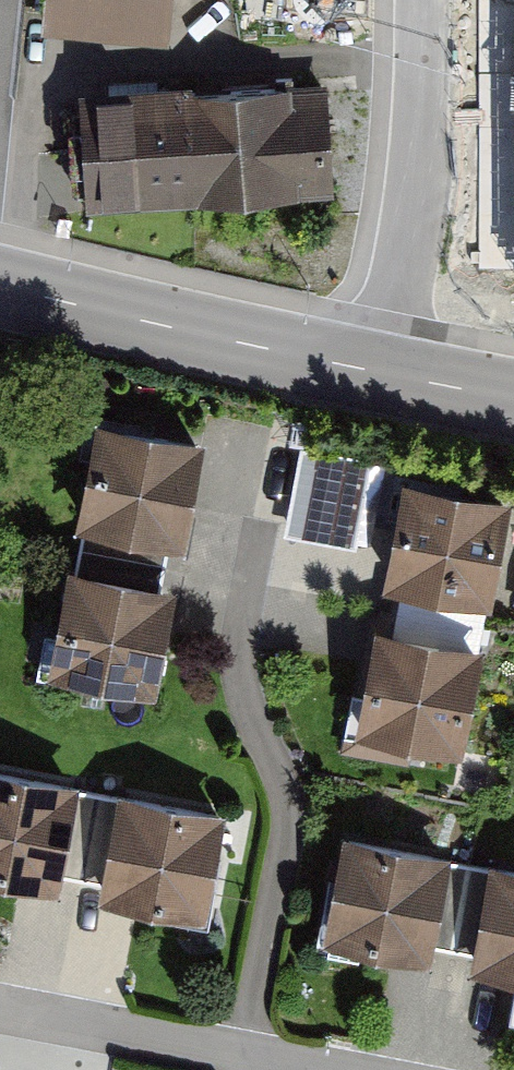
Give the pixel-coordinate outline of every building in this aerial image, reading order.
[(42,29),(169,40),(172,0),(44,0),(42,29)] [(98,85),(102,200),(332,191),(328,76),(98,85)] [(504,91),(491,300),(513,302),(513,92),(504,91)] [(204,434),(95,414),(75,521),(184,541),(204,434)] [(302,448),(286,534),(355,547),(371,460),(302,448)] [(511,492),(402,472),(382,581),(492,601),(511,492)] [(177,580),(67,560),(47,671),(156,691),(177,580)] [(471,638),(380,625),(367,723),(457,736),(471,638)] [(0,760),(0,873),(57,884),(78,776),(0,760)] [(225,805),(118,785),(98,893),(205,912),(225,805)] [(451,848),(343,826),(321,934),(429,955),(451,848)] [(490,856),(470,963),(513,971),(513,860),(490,856)]
